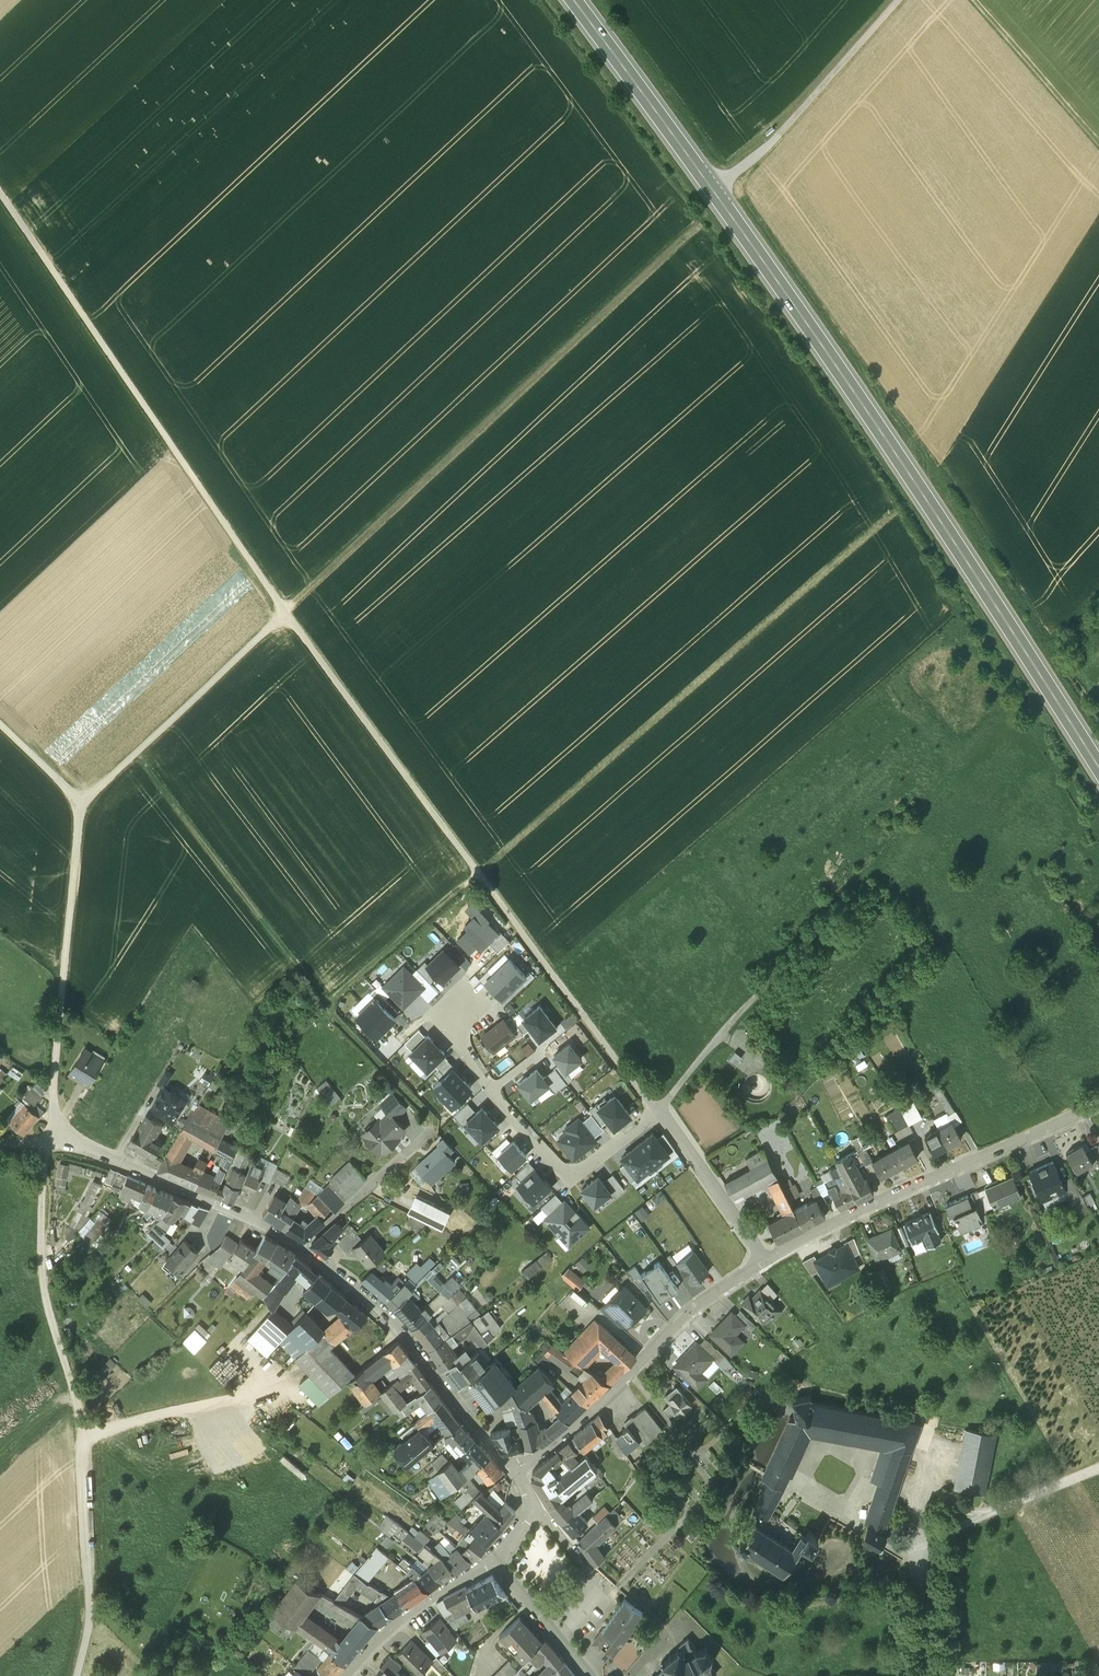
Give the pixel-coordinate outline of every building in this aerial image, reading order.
[(488,919),(473,904),(466,910),(473,917),(465,925),(468,928),(457,939),(468,950),(475,943),(477,945),(487,944),(489,943),(498,933),(498,932),(486,921),(488,919)] [(498,932),(498,933),(489,943),(498,952),(509,940),(500,931),(498,932)] [(427,966),(437,976),(442,981),(459,965),(444,949),(429,964),(427,966)] [(526,975),(509,958),(492,974),(485,981),(502,998),(520,980),(526,975)] [(425,977),(430,982),(437,976),(427,966),(429,964),(425,961),(417,969),(425,977)] [(419,982),(404,967),(384,986),(403,1007),(412,999),(409,996),(413,993),(416,995),(419,992),(424,987),(419,982)] [(485,981),(492,974),(488,970),(479,978),(484,983),(485,981)] [(530,971),(526,975),(520,980),(525,984),(534,975),(530,971)] [(425,977),(419,982),(424,987),(419,992),(428,1001),(438,991),(430,982),(425,977)] [(375,998),(384,1007),(388,1003),(375,989),(370,993),(375,998)] [(366,1007),(386,1027),(395,1018),(384,1007),(375,998),(366,1007)] [(518,1011),(519,1012),(523,1018),(534,1009),(529,1002),(518,1011)] [(523,1018),(531,1028),(539,1038),(546,1033),(545,1032),(548,1030),(549,1031),(556,1026),(539,1005),(534,1009),(523,1018)] [(386,1027),(366,1007),(357,1015),(377,1036),(386,1027)] [(512,1017),(523,1032),(524,1033),(531,1028),(523,1018),(519,1012),(512,1017)] [(511,1016),(506,1020),(515,1033),(518,1036),(523,1032),(512,1017),(511,1016)] [(506,1020),(504,1018),(503,1019),(504,1019),(483,1035),(482,1036),(493,1050),(494,1049),(515,1033),(506,1020)] [(405,1042),(412,1050),(426,1037),(419,1029),(405,1042)] [(434,1063),(443,1054),(445,1052),(428,1035),(426,1037),(412,1050),(410,1052),(427,1069),(434,1063)] [(581,1058),(569,1043),(554,1055),(560,1063),(566,1070),(581,1058)] [(91,1054),(84,1049),(69,1075),(87,1086),(102,1062),(91,1055),(91,1054)] [(728,1061),(735,1067),(741,1058),(735,1053),(728,1061)] [(438,1068),(447,1059),(443,1054),(434,1063),(438,1068)] [(434,1072),(441,1079),(452,1068),(454,1066),(447,1059),(438,1068),(434,1072)] [(572,1078),(566,1070),(560,1063),(555,1067),(567,1082),(572,1078)] [(13,1065),(8,1072),(19,1080),(24,1072),(13,1065)] [(543,1076),(548,1083),(555,1092),(567,1082),(555,1067),(543,1076)] [(470,1087),(452,1068),(441,1079),(434,1086),(439,1092),(436,1095),(443,1101),(446,1098),(452,1105),(470,1087)] [(543,1076),(537,1068),(518,1082),(530,1097),(548,1083),(543,1076)] [(769,1091),(769,1089),(769,1088),(769,1086),(769,1085),(768,1084),(767,1082),(767,1081),(766,1080),(765,1079),(763,1078),(762,1077),(761,1076),(759,1076),(758,1076),(756,1075),(755,1075),(753,1076),(752,1076),(750,1076),(749,1077),(748,1078),(747,1079),(746,1080),(745,1081),(744,1082),(743,1084),(743,1085),(742,1087),(742,1088),(742,1090),(743,1091),(743,1093),(743,1094),(744,1095),(745,1097),(746,1098),(747,1099),(748,1100),(749,1100),(751,1101),(752,1102),(754,1102),(755,1102),(757,1102),(758,1102),(760,1102),(761,1101),(762,1100),(764,1100),(765,1099),(766,1098),(767,1096),(767,1095),(768,1094),(769,1092),(769,1091)] [(326,1078),(315,1086),(331,1105),(341,1097),(326,1078)] [(217,1080),(208,1094),(215,1098),(223,1085),(217,1080)] [(25,1107),(30,1100),(35,1104),(46,1092),(37,1084),(34,1087),(26,1097),(20,1103),(25,1107)] [(22,1093),(26,1097),(34,1087),(29,1085),(22,1093)] [(934,1092),(946,1112),(947,1112),(948,1114),(955,1111),(941,1087),(934,1092)] [(171,1094),(164,1090),(160,1091),(158,1095),(158,1098),(154,1105),(156,1106),(157,1110),(156,1112),(173,1123),(185,1103),(178,1098),(177,1095),(174,1093),(171,1094)] [(394,1095),(382,1106),(390,1115),(391,1114),(396,1120),(407,1109),(394,1095)] [(630,1114),(615,1095),(607,1101),(605,1098),(596,1105),(608,1120),(614,1128),(625,1120),(624,1119),(630,1114)] [(30,1100),(25,1107),(37,1118),(43,1112),(35,1104),(30,1100)] [(913,1101),(900,1108),(909,1125),(922,1118),(913,1101)] [(466,1122),(476,1111),(468,1102),(453,1115),(462,1125),(466,1122)] [(591,1114),(601,1126),(608,1120),(596,1105),(589,1110),(591,1114)] [(229,1124),(197,1106),(181,1133),(193,1140),(203,1145),(209,1133),(221,1139),(229,1124)] [(37,1118),(25,1107),(8,1126),(22,1137),(37,1118)] [(498,1125),(482,1107),(476,1111),(466,1122),(482,1139),(498,1125)] [(933,1119),(939,1130),(953,1123),(948,1114),(947,1112),(946,1112),(933,1119)] [(390,1115),(381,1123),(379,1121),(364,1135),(366,1137),(365,1138),(380,1154),(383,1151),(385,1154),(400,1140),(398,1137),(406,1131),(396,1120),(391,1114),(390,1115)] [(581,1122),(593,1137),(604,1129),(601,1126),(591,1114),(581,1122)] [(581,1122),(579,1118),(566,1128),(569,1132),(559,1139),(573,1159),(582,1152),(582,1149),(585,1147),(588,1147),(596,1141),(593,1137),(581,1122)] [(145,1119),(139,1131),(137,1130),(128,1145),(129,1146),(129,1144),(140,1150),(139,1152),(152,1159),(158,1149),(151,1145),(162,1126),(153,1121),(152,1123),(145,1119)] [(762,1120),(752,1127),(755,1133),(766,1126),(762,1120)] [(953,1123),(939,1130),(948,1146),(962,1139),(953,1123)] [(553,1132),(559,1139),(569,1132),(566,1128),(563,1125),(553,1132)] [(939,1130),(925,1137),(934,1154),(948,1146),(939,1130)] [(193,1140),(181,1133),(166,1159),(178,1164),(193,1140)] [(221,1139),(209,1133),(203,1145),(215,1152),(221,1139)] [(637,1145),(653,1166),(669,1154),(657,1138),(653,1133),(637,1145)] [(657,1138),(669,1154),(674,1149),(663,1133),(657,1138)] [(864,1133),(858,1137),(864,1149),(865,1148),(871,1145),(864,1133)] [(436,1143),(439,1146),(440,1145),(448,1153),(453,1148),(443,1137),(436,1143)] [(497,1155),(498,1154),(511,1142),(507,1137),(492,1150),(497,1155)] [(864,1149),(858,1137),(852,1140),(867,1167),(874,1163),(873,1162),(865,1148),(864,1149)] [(221,1139),(215,1152),(221,1155),(228,1143),(221,1139)] [(526,1155),(513,1140),(511,1142),(498,1154),(512,1168),(526,1155)] [(910,1142),(891,1152),(899,1168),(918,1158),(910,1142)] [(237,1148),(228,1143),(221,1155),(224,1157),(231,1161),(233,1159),(237,1148)] [(416,1165),(434,1184),(457,1162),(448,1153),(440,1145),(439,1146),(416,1165)] [(653,1166),(637,1145),(621,1157),(626,1162),(638,1178),(653,1166)] [(1082,1145),(1066,1154),(1077,1172),(1093,1163),(1082,1145)] [(237,1148),(233,1159),(235,1160),(236,1161),(239,1155),(240,1155),(241,1154),(243,1149),(238,1146),(237,1148)] [(746,1159),(750,1168),(768,1159),(763,1149),(746,1159)] [(864,1164),(858,1151),(848,1156),(855,1168),(856,1167),(857,1168),(864,1164)] [(891,1152),(873,1162),(874,1163),(881,1178),(899,1168),(891,1152)] [(253,1159),(244,1155),(241,1163),(249,1167),(253,1159)] [(857,1168),(856,1167),(855,1168),(848,1156),(836,1162),(839,1167),(843,1175),(858,1204),(875,1195),(867,1181),(865,1182),(857,1168)] [(231,1161),(224,1157),(220,1166),(223,1168),(222,1171),(226,1173),(230,1165),(231,1163),(232,1161),(231,1161)] [(178,1164),(166,1159),(157,1174),(172,1180),(179,1164),(178,1164)] [(767,1186),(779,1180),(768,1159),(750,1168),(724,1183),(737,1201),(767,1186)] [(194,1170),(179,1164),(172,1180),(195,1190),(199,1181),(207,1165),(198,1161),(194,1170)] [(334,1182),(349,1197),(368,1178),(353,1161),(332,1180),(334,1182)] [(534,1170),(535,1171),(537,1169),(529,1161),(515,1174),(522,1182),(534,1170)] [(241,1163),(239,1162),(235,1169),(244,1177),(249,1167),(241,1163)] [(268,1162),(265,1170),(260,1181),(269,1185),(270,1182),(276,1171),(278,1167),(268,1162)] [(632,1182),(638,1178),(626,1162),(620,1167),(632,1182)] [(65,1193),(67,1179),(72,1179),(73,1172),(84,1174),(86,1168),(71,1165),(59,1163),(57,1177),(61,1178),(59,1192),(65,1193)] [(1053,1163),(1030,1173),(1041,1199),(1064,1190),(1064,1189),(1061,1182),(1062,1182),(1061,1179),(1060,1179),(1053,1163)] [(253,1164),(242,1188),(254,1193),(260,1181),(265,1170),(253,1164)] [(839,1167),(829,1172),(833,1180),(836,1178),(843,1175),(839,1167)] [(235,1169),(225,1193),(218,1190),(214,1198),(233,1205),(244,1177),(235,1169)] [(545,1178),(543,1179),(535,1171),(534,1170),(522,1182),(519,1185),(524,1190),(522,1191),(528,1198),(530,1196),(535,1202),(552,1186),(545,1178)] [(289,1179),(276,1171),(270,1182),(283,1190),(289,1179)] [(112,1182),(124,1187),(127,1180),(116,1174),(112,1182)] [(613,1174),(602,1182),(611,1193),(614,1197),(625,1189),(613,1174)] [(858,1204),(843,1175),(836,1178),(838,1183),(843,1193),(839,1195),(836,1189),(829,1193),(830,1196),(832,1199),(834,1198),(841,1213),(858,1204)] [(602,1182),(598,1176),(592,1181),(592,1180),(587,1184),(587,1185),(581,1189),(594,1205),(611,1193),(602,1182)] [(1012,1177),(985,1189),(993,1208),(1021,1196),(1012,1177)] [(221,1183),(208,1178),(206,1184),(199,1181),(195,1190),(214,1198),(218,1190),(221,1183)] [(833,1180),(827,1183),(830,1188),(838,1183),(836,1178),(833,1180)] [(1064,1189),(1067,1197),(1069,1202),(1082,1196),(1071,1178),(1062,1182),(1061,1182),(1064,1189)] [(319,1195),(332,1209),(336,1214),(352,1200),(349,1197),(334,1182),(327,1190),(312,1179),(303,1191),(311,1196),(307,1204),(308,1206),(319,1195)] [(93,1180),(70,1224),(80,1229),(91,1217),(86,1214),(101,1184),(93,1180)] [(156,1192),(127,1180),(124,1187),(122,1190),(136,1196),(142,1199),(139,1206),(148,1210),(156,1192)] [(783,1216),(794,1210),(790,1202),(780,1181),(779,1180),(767,1186),(783,1216)] [(780,1181),(790,1202),(801,1196),(795,1185),(793,1186),(790,1180),(785,1183),(783,1180),(780,1181)] [(824,1184),(819,1187),(825,1198),(830,1196),(829,1193),(824,1184)] [(819,1187),(811,1191),(817,1201),(821,1208),(828,1205),(825,1198),(819,1187)] [(985,1189),(977,1192),(985,1212),(993,1208),(985,1189)] [(1067,1197),(1064,1189),(1064,1190),(1041,1199),(1044,1207),(1067,1197)] [(136,1196),(122,1190),(120,1196),(133,1202),(136,1196)] [(303,1191),(297,1201),(303,1205),(307,1204),(311,1196),(303,1191)] [(174,1199),(156,1192),(148,1210),(157,1214),(163,1217),(174,1199)] [(977,1192),(971,1195),(979,1214),(985,1212),(977,1192)] [(1091,1192),(1082,1197),(1088,1205),(1096,1201),(1091,1192)] [(549,1216),(564,1203),(555,1194),(541,1207),(549,1216)] [(319,1195),(308,1206),(318,1217),(321,1220),(321,1219),(332,1209),(319,1195)] [(971,1195),(945,1206),(950,1217),(953,1216),(961,1233),(983,1223),(979,1214),(971,1195)] [(1082,1196),(1069,1202),(1076,1216),(1090,1209),(1088,1205),(1082,1197),(1082,1196)] [(297,1201),(292,1197),(286,1206),(282,1212),(293,1219),(303,1205),(297,1201)] [(414,1217),(420,1220),(442,1231),(451,1213),(419,1197),(410,1215),(414,1217)] [(293,1219),(282,1212),(286,1206),(275,1198),(263,1217),(286,1231),(293,1222),(295,1220),(293,1219)] [(186,1204),(174,1199),(163,1217),(163,1218),(161,1217),(159,1221),(158,1222),(168,1228),(171,1223),(173,1224),(178,1216),(184,1220),(191,1207),(186,1204)] [(817,1201),(795,1212),(804,1228),(825,1218),(821,1208),(817,1201)] [(588,1227),(565,1202),(564,1203),(549,1216),(546,1219),(561,1235),(563,1233),(572,1242),(579,1235),(580,1236),(581,1235),(581,1234),(588,1227)] [(191,1207),(184,1220),(191,1226),(195,1221),(192,1220),(200,1210),(199,1209),(198,1211),(191,1207)] [(80,1229),(79,1230),(92,1242),(111,1220),(98,1209),(91,1217),(80,1229)] [(804,1230),(804,1228),(795,1212),(794,1210),(783,1216),(769,1223),(768,1224),(778,1242),(804,1230)] [(930,1212),(903,1224),(904,1225),(912,1243),(924,1238),(928,1247),(942,1241),(938,1232),(939,1232),(930,1212)] [(153,1221),(148,1225),(151,1228),(152,1227),(157,1223),(158,1222),(159,1221),(161,1217),(163,1218),(163,1217),(157,1214),(153,1221)] [(756,1230),(768,1224),(769,1223),(765,1214),(751,1222),(756,1230)] [(305,1229),(293,1222),(286,1231),(305,1243),(325,1224),(321,1219),(321,1220),(318,1217),(305,1229)] [(420,1220),(414,1217),(410,1225),(416,1228),(420,1220)] [(148,1225),(142,1219),(135,1226),(143,1235),(146,1233),(151,1228),(148,1225)] [(158,1222),(157,1223),(152,1227),(163,1238),(168,1228),(158,1222)] [(340,1222),(312,1247),(324,1256),(328,1251),(327,1249),(332,1245),(331,1244),(345,1232),(341,1227),(343,1225),(340,1222)] [(65,1236),(70,1241),(79,1230),(80,1229),(70,1224),(65,1229),(68,1232),(65,1236)] [(912,1243),(904,1225),(898,1228),(905,1245),(912,1243)] [(151,1228),(146,1233),(164,1250),(170,1244),(163,1238),(152,1227),(151,1228)] [(346,1234),(348,1236),(355,1242),(358,1239),(360,1237),(350,1229),(346,1234)] [(891,1229),(868,1239),(877,1260),(900,1250),(891,1229)] [(355,1242),(348,1236),(338,1246),(346,1257),(354,1251),(362,1244),(358,1239),(355,1242)] [(384,1255),(370,1238),(362,1244),(354,1251),(367,1268),(384,1255)] [(844,1244),(845,1246),(846,1245),(852,1257),(860,1254),(854,1238),(844,1244)] [(238,1247),(226,1239),(221,1247),(217,1252),(215,1253),(228,1262),(238,1247)] [(279,1247),(266,1239),(258,1253),(257,1253),(246,1269),(257,1277),(270,1259),(279,1247)] [(257,1253),(241,1243),(238,1247),(228,1262),(229,1263),(230,1261),(231,1261),(232,1261),(244,1269),(243,1272),(246,1269),(257,1253)] [(197,1255),(185,1244),(168,1264),(181,1276),(197,1255)] [(816,1261),(815,1262),(820,1271),(823,1278),(832,1273),(836,1281),(859,1270),(852,1257),(846,1245),(845,1246),(816,1261)] [(296,1259),(279,1247),(270,1259),(276,1264),(271,1271),(282,1279),(296,1259)] [(682,1270),(681,1271),(686,1278),(687,1277),(692,1284),(708,1272),(694,1251),(677,1263),(682,1270)] [(550,1254),(524,1274),(530,1283),(532,1281),(556,1261),(550,1254)] [(574,1261),(581,1269),(588,1263),(581,1255),(574,1261)] [(815,1262),(816,1261),(814,1256),(802,1262),(812,1275),(820,1271),(815,1262)] [(280,1282),(288,1288),(298,1274),(315,1287),(323,1292),(330,1283),(296,1259),(282,1279),(280,1282)] [(678,1289),(659,1262),(641,1274),(650,1287),(659,1301),(678,1289)] [(384,1264),(371,1274),(379,1281),(390,1272),(384,1264)] [(441,1265),(433,1272),(438,1277),(446,1270),(441,1265)] [(565,1279),(579,1292),(586,1283),(568,1268),(562,1273),(565,1279)] [(257,1277),(246,1269),(243,1272),(237,1280),(264,1300),(272,1291),(274,1289),(257,1277)] [(880,1269),(875,1271),(883,1290),(888,1288),(880,1269)] [(439,1293),(446,1299),(453,1293),(446,1286),(438,1277),(433,1272),(426,1279),(439,1293)] [(379,1281),(371,1274),(360,1282),(380,1298),(389,1289),(383,1284),(379,1281)] [(643,1291),(650,1287),(641,1274),(634,1279),(643,1291)] [(458,1275),(446,1286),(453,1293),(458,1288),(465,1282),(458,1275)] [(389,1289),(396,1295),(405,1286),(406,1285),(401,1280),(395,1286),(389,1281),(383,1284),(389,1289)] [(274,1289),(272,1291),(281,1298),(283,1295),(288,1288),(280,1282),(274,1289)] [(416,1289),(409,1282),(406,1285),(405,1286),(412,1293),(416,1289)] [(323,1292),(315,1301),(329,1310),(335,1306),(339,1303),(346,1295),(330,1283),(323,1292)] [(300,1298),(288,1288),(283,1295),(304,1315),(305,1313),(315,1301),(323,1292),(315,1287),(309,1296),(304,1292),(300,1298)] [(771,1287),(765,1293),(769,1297),(768,1298),(775,1304),(781,1298),(771,1287)] [(440,1305),(451,1316),(460,1308),(469,1300),(458,1288),(453,1293),(446,1299),(440,1305)] [(396,1295),(389,1289),(380,1298),(387,1304),(396,1295)] [(648,1311),(626,1289),(611,1304),(613,1306),(612,1307),(626,1320),(624,1322),(628,1325),(631,1328),(648,1311)] [(412,1293),(407,1298),(412,1304),(418,1298),(412,1293)] [(439,1293),(419,1311),(426,1318),(431,1314),(440,1305),(446,1299),(439,1293)] [(765,1293),(755,1303),(752,1299),(745,1307),(764,1325),(772,1316),(778,1322),(785,1314),(775,1304),(768,1298),(769,1297),(765,1293)] [(369,1311),(346,1295),(339,1303),(335,1306),(342,1311),(340,1313),(356,1324),(369,1311)] [(396,1295),(387,1304),(393,1309),(403,1300),(396,1295)] [(407,1298),(394,1310),(401,1317),(412,1304),(407,1298)] [(460,1308),(472,1322),(482,1315),(469,1300),(460,1308)] [(626,1320),(612,1307),(613,1306),(611,1304),(610,1303),(602,1311),(623,1331),(628,1325),(624,1322),(626,1320)] [(419,1311),(412,1304),(401,1317),(413,1330),(426,1318),(419,1311)] [(453,1335),(472,1322),(460,1308),(451,1316),(436,1330),(444,1339),(445,1341),(453,1335)] [(263,1326),(279,1343),(293,1327),(278,1310),(263,1326)] [(482,1315),(472,1322),(478,1329),(479,1331),(487,1325),(494,1334),(503,1328),(489,1311),(482,1315)] [(322,1332),(305,1313),(304,1315),(293,1327),(309,1344),(322,1332)] [(356,1324),(340,1313),(322,1333),(334,1346),(356,1324)] [(762,1333),(745,1316),(740,1322),(749,1331),(757,1339),(762,1333)] [(736,1317),(715,1339),(737,1361),(746,1352),(738,1343),(749,1331),(740,1322),(736,1317)] [(426,1318),(413,1330),(430,1351),(444,1339),(436,1330),(429,1322),(426,1318)] [(605,1351),(602,1348),(615,1335),(598,1318),(562,1351),(587,1368),(605,1351)] [(472,1322),(453,1335),(456,1340),(458,1343),(478,1329),(472,1322)] [(309,1344),(293,1327),(279,1343),(294,1359),(309,1344)] [(193,1351),(206,1338),(195,1328),(182,1340),(193,1351)] [(322,1333),(322,1332),(309,1344),(294,1359),(330,1397),(347,1383),(352,1379),(330,1350),(334,1346),(322,1333)] [(488,1343),(480,1333),(471,1341),(472,1344),(473,1344),(476,1341),(481,1347),(488,1343)] [(453,1335),(445,1341),(447,1344),(450,1344),(456,1340),(453,1335)] [(637,1357),(615,1335),(602,1348),(605,1351),(616,1361),(624,1369),(637,1357)] [(445,1341),(430,1352),(443,1371),(457,1360),(456,1357),(447,1344),(445,1341)] [(476,1341),(473,1344),(472,1344),(458,1355),(463,1362),(477,1350),(481,1347),(476,1341)] [(729,1362),(708,1342),(702,1348),(716,1362),(722,1369),(729,1362)] [(592,1372),(587,1368),(562,1351),(551,1343),(545,1351),(552,1358),(569,1369),(583,1380),(592,1372)] [(413,1364),(398,1345),(383,1355),(389,1363),(399,1376),(413,1364)] [(702,1348),(700,1345),(686,1359),(688,1361),(678,1371),(700,1392),(710,1382),(703,1376),(716,1362),(702,1348)] [(547,1364),(552,1358),(545,1351),(541,1349),(536,1355),(547,1364)] [(463,1362),(458,1355),(456,1357),(457,1360),(443,1371),(447,1376),(449,1374),(452,1378),(450,1380),(458,1390),(468,1382),(489,1365),(489,1364),(486,1366),(476,1353),(478,1351),(477,1350),(463,1362)] [(383,1355),(367,1366),(362,1371),(369,1380),(389,1363),(383,1355)] [(539,1365),(539,1364),(540,1366),(542,1369),(547,1364),(536,1355),(532,1359),(539,1365)] [(98,1369),(105,1375),(116,1361),(110,1356),(98,1369)] [(489,1365),(468,1382),(488,1408),(499,1399),(515,1387),(509,1379),(506,1381),(493,1363),(495,1361),(495,1360),(489,1364),(489,1365)] [(616,1361),(610,1367),(618,1375),(624,1369),(616,1361)] [(429,1384),(413,1364),(399,1376),(398,1378),(407,1389),(416,1381),(423,1389),(429,1384)] [(515,1387),(511,1391),(520,1402),(513,1407),(518,1419),(523,1432),(528,1444),(546,1439),(552,1435),(568,1421),(561,1415),(561,1414),(561,1415),(543,1430),(536,1416),(527,1403),(541,1392),(555,1409),(562,1403),(557,1397),(548,1386),(554,1381),(553,1380),(542,1369),(540,1366),(539,1364),(539,1365),(515,1387)] [(610,1367),(600,1377),(609,1383),(618,1375),(610,1367)] [(369,1380),(362,1371),(352,1379),(347,1383),(364,1407),(379,1394),(369,1380)] [(583,1380),(572,1390),(574,1391),(587,1403),(609,1383),(600,1377),(592,1372),(583,1380)] [(398,1378),(383,1391),(398,1411),(402,1408),(408,1402),(401,1393),(407,1389),(398,1378)] [(436,1392),(429,1384),(423,1389),(416,1396),(422,1404),(436,1392)] [(557,1397),(562,1403),(573,1392),(568,1387),(557,1397)] [(694,1408),(679,1390),(678,1390),(681,1394),(671,1403),(668,1399),(667,1399),(673,1407),(666,1412),(675,1423),(682,1418),(694,1408)] [(520,1402),(511,1391),(507,1394),(513,1407),(520,1402)] [(587,1403),(574,1391),(573,1392),(562,1403),(555,1409),(561,1415),(561,1414),(561,1415),(568,1421),(587,1403)] [(442,1400),(436,1392),(422,1404),(428,1412),(442,1400)] [(507,1394),(499,1401),(508,1424),(518,1419),(513,1407),(507,1394)] [(406,1414),(422,1404),(416,1396),(408,1402),(402,1408),(406,1414)] [(459,1423),(442,1400),(428,1412),(415,1422),(420,1427),(421,1429),(435,1417),(447,1433),(459,1423)] [(780,1492),(782,1488),(804,1430),(807,1422),(813,1420),(822,1435),(883,1451),(896,1455),(883,1488),(863,1540),(881,1549),(889,1537),(884,1535),(924,1428),(820,1411),(816,1403),(796,1406),(796,1422),(790,1423),(766,1484),(773,1488),(780,1492)] [(648,1410),(636,1420),(654,1442),(666,1433),(648,1410)] [(602,1416),(592,1424),(604,1440),(613,1432),(602,1416)] [(654,1442),(636,1420),(627,1426),(630,1430),(625,1433),(627,1435),(619,1441),(628,1455),(642,1445),(645,1449),(654,1442)] [(822,1435),(813,1420),(807,1422),(804,1430),(822,1435)] [(415,1422),(400,1435),(405,1440),(420,1427),(415,1422)] [(447,1433),(442,1438),(447,1442),(443,1445),(447,1448),(467,1430),(459,1423),(447,1433)] [(592,1424),(575,1438),(588,1457),(600,1473),(605,1481),(614,1493),(616,1490),(632,1475),(623,1463),(609,1472),(594,1449),(604,1440),(592,1424)] [(405,1440),(393,1450),(408,1467),(434,1444),(421,1429),(420,1427),(405,1440)] [(514,1427),(490,1434),(507,1451),(528,1444),(523,1432),(517,1433),(517,1430),(514,1431),(514,1427)] [(474,1438),(467,1430),(447,1448),(455,1455),(461,1450),(474,1438)] [(998,1438),(969,1433),(958,1491),(987,1496),(998,1438)] [(492,1459),(474,1438),(461,1450),(476,1465),(473,1468),(476,1472),(492,1459)] [(576,1451),(569,1443),(559,1451),(567,1460),(576,1451)] [(559,1451),(531,1475),(551,1509),(563,1500),(572,1493),(562,1484),(555,1493),(546,1483),(564,1460),(567,1460),(559,1451)] [(896,1455),(883,1451),(870,1483),(883,1488),(896,1455)] [(600,1473),(588,1457),(557,1479),(562,1484),(572,1493),(583,1484),(586,1481),(600,1473)] [(499,1467),(492,1459),(476,1472),(470,1477),(461,1485),(465,1489),(462,1493),(464,1496),(468,1492),(474,1487),(481,1495),(482,1494),(477,1486),(486,1479),(499,1467)] [(459,1473),(449,1461),(439,1470),(455,1489),(461,1485),(470,1477),(463,1470),(459,1473)] [(499,1467),(486,1479),(490,1484),(504,1473),(499,1467)] [(443,1499),(455,1489),(439,1470),(427,1481),(443,1499)] [(605,1481),(600,1473),(586,1481),(583,1484),(590,1493),(605,1481)] [(481,1495),(474,1487),(468,1492),(464,1496),(455,1505),(462,1511),(473,1501),(481,1495)] [(494,1488),(485,1495),(484,1496),(487,1500),(497,1492),(494,1488)] [(770,1518),(780,1492),(773,1488),(763,1515),(770,1518)] [(497,1492),(487,1500),(494,1507),(503,1517),(510,1509),(497,1492)] [(481,1495),(473,1501),(487,1515),(494,1507),(487,1500),(484,1496),(485,1495),(482,1494),(481,1495)] [(594,1503),(588,1495),(574,1506),(572,1504),(569,1506),(563,1500),(551,1509),(554,1512),(563,1505),(573,1516),(575,1518),(581,1513),(594,1503)] [(573,1516),(563,1505),(554,1512),(566,1525),(568,1524),(567,1521),(573,1516)] [(503,1517),(494,1507),(487,1515),(488,1516),(502,1530),(517,1515),(511,1511),(510,1509),(503,1517)] [(595,1521),(600,1526),(609,1518),(611,1516),(606,1511),(595,1521)] [(609,1518),(611,1521),(618,1515),(616,1512),(611,1516),(609,1518)] [(447,1522),(435,1513),(425,1527),(435,1535),(437,1532),(438,1532),(447,1522)] [(591,1525),(581,1513),(575,1518),(573,1516),(567,1521),(568,1524),(566,1525),(574,1539),(591,1525)] [(458,1515),(449,1523),(461,1532),(464,1528),(460,1525),(464,1521),(458,1515)] [(624,1522),(618,1515),(611,1521),(617,1528),(624,1522)] [(502,1530),(488,1516),(473,1533),(488,1543),(502,1530)] [(402,1528),(389,1517),(379,1527),(393,1538),(402,1528)] [(579,1546),(580,1548),(611,1521),(609,1518),(600,1526),(579,1546)] [(611,1521),(580,1548),(597,1570),(598,1569),(598,1568),(607,1560),(597,1548),(617,1528),(611,1521)] [(757,1524),(746,1542),(743,1543),(741,1546),(741,1550),(745,1552),(748,1551),(785,1575),(805,1548),(814,1554),(822,1542),(810,1533),(807,1538),(803,1535),(794,1549),(757,1524)] [(473,1533),(468,1530),(455,1547),(457,1549),(471,1560),(474,1558),(488,1543),(473,1533)] [(422,1543),(411,1534),(404,1543),(415,1552),(422,1543)] [(535,1585),(563,1563),(540,1534),(512,1556),(535,1585)] [(433,1542),(429,1549),(430,1550),(434,1553),(438,1546),(433,1542)] [(429,1549),(426,1547),(420,1556),(424,1559),(430,1550),(429,1549)] [(457,1549),(450,1554),(449,1553),(442,1559),(443,1560),(444,1561),(446,1562),(456,1572),(471,1560),(457,1549)] [(434,1553),(430,1550),(424,1559),(428,1563),(432,1562),(436,1566),(443,1560),(434,1553)] [(444,1561),(443,1560),(436,1566),(430,1572),(443,1585),(456,1572),(446,1562),(444,1561)] [(350,1580),(337,1571),(321,1597),(340,1608),(348,1594),(343,1592),(350,1580)] [(416,1582),(419,1585),(428,1577),(439,1588),(443,1585),(430,1572),(416,1582)] [(439,1588),(428,1577),(419,1585),(431,1595),(439,1588)] [(378,1594),(355,1578),(348,1586),(371,1603),(378,1594)] [(494,1580),(469,1594),(472,1602),(477,1612),(507,1597),(494,1580)] [(396,1602),(419,1585),(416,1582),(398,1595),(388,1601),(392,1604),(396,1602)] [(361,1620),(340,1608),(321,1597),(297,1584),(274,1615),(316,1646),(328,1656),(339,1642),(306,1617),(314,1607),(352,1628),(370,1639),(378,1630),(361,1620)] [(419,1585),(396,1602),(407,1611),(431,1595),(419,1585)] [(468,1592),(453,1599),(459,1609),(472,1602),(469,1594),(468,1592)] [(388,1601),(378,1594),(371,1603),(379,1608),(381,1610),(388,1601)] [(459,1609),(453,1599),(445,1603),(453,1614),(461,1610),(459,1609)] [(407,1611),(396,1602),(392,1604),(388,1601),(381,1610),(391,1621),(407,1611)] [(461,1610),(466,1617),(477,1612),(472,1602),(459,1609),(461,1610)] [(445,1603),(438,1608),(445,1619),(453,1614),(445,1603)] [(627,1603),(615,1618),(633,1631),(644,1616),(627,1603)] [(381,1610),(379,1608),(361,1620),(378,1630),(391,1621),(381,1610)] [(453,1614),(445,1619),(451,1626),(466,1617),(461,1610),(453,1614)] [(468,1623),(469,1622),(466,1617),(451,1626),(454,1630),(468,1623)] [(615,1618),(604,1634),(610,1638),(622,1646),(623,1645),(633,1631),(615,1618)] [(543,1645),(522,1620),(501,1639),(523,1664),(532,1655),(536,1651),(536,1652),(543,1645)] [(440,1622),(424,1636),(431,1644),(432,1643),(442,1655),(443,1654),(457,1644),(448,1634),(449,1633),(440,1622)] [(339,1642),(328,1656),(345,1668),(370,1639),(352,1628),(339,1642)] [(610,1638),(604,1634),(595,1647),(601,1651),(608,1643),(610,1638)] [(622,1646),(610,1638),(608,1643),(614,1647),(607,1656),(614,1660),(624,1646),(623,1645),(622,1646)] [(690,1642),(681,1649),(684,1652),(681,1654),(680,1652),(678,1653),(680,1655),(673,1660),(672,1658),(671,1659),(672,1661),(666,1666),(664,1665),(663,1666),(664,1668),(662,1669),(664,1671),(665,1669),(667,1671),(666,1672),(667,1672),(662,1675),(718,1675),(713,1669),(712,1670),(711,1669),(713,1662),(716,1661),(715,1659),(713,1660),(708,1654),(709,1651),(707,1651),(706,1653),(699,1654),(698,1653),(698,1652),(690,1642)] [(559,1658),(546,1643),(537,1653),(538,1654),(531,1660),(539,1667),(545,1661),(550,1666),(559,1658)] [(413,1645),(399,1658),(417,1675),(418,1675),(424,1670),(426,1672),(433,1665),(413,1645)] [(310,1653),(323,1662),(328,1656),(316,1646),(310,1653)] [(310,1653),(296,1670),(304,1675),(311,1675),(315,1671),(323,1662),(310,1653)] [(443,1654),(442,1655),(436,1660),(439,1663),(448,1672),(454,1667),(443,1654)] [(315,1671),(322,1675),(339,1675),(345,1668),(328,1656),(323,1662),(315,1671)] [(550,1666),(549,1667),(554,1673),(564,1665),(559,1658),(550,1666)] [(401,1670),(390,1659),(385,1665),(390,1669),(391,1669),(397,1675),(401,1670)] [(433,1668),(441,1675),(444,1675),(448,1672),(439,1663),(433,1668)] [(517,1674),(518,1673),(509,1663),(496,1675),(515,1675),(517,1674)] [(569,1671),(564,1665),(554,1673),(551,1675),(564,1675),(569,1671)]
